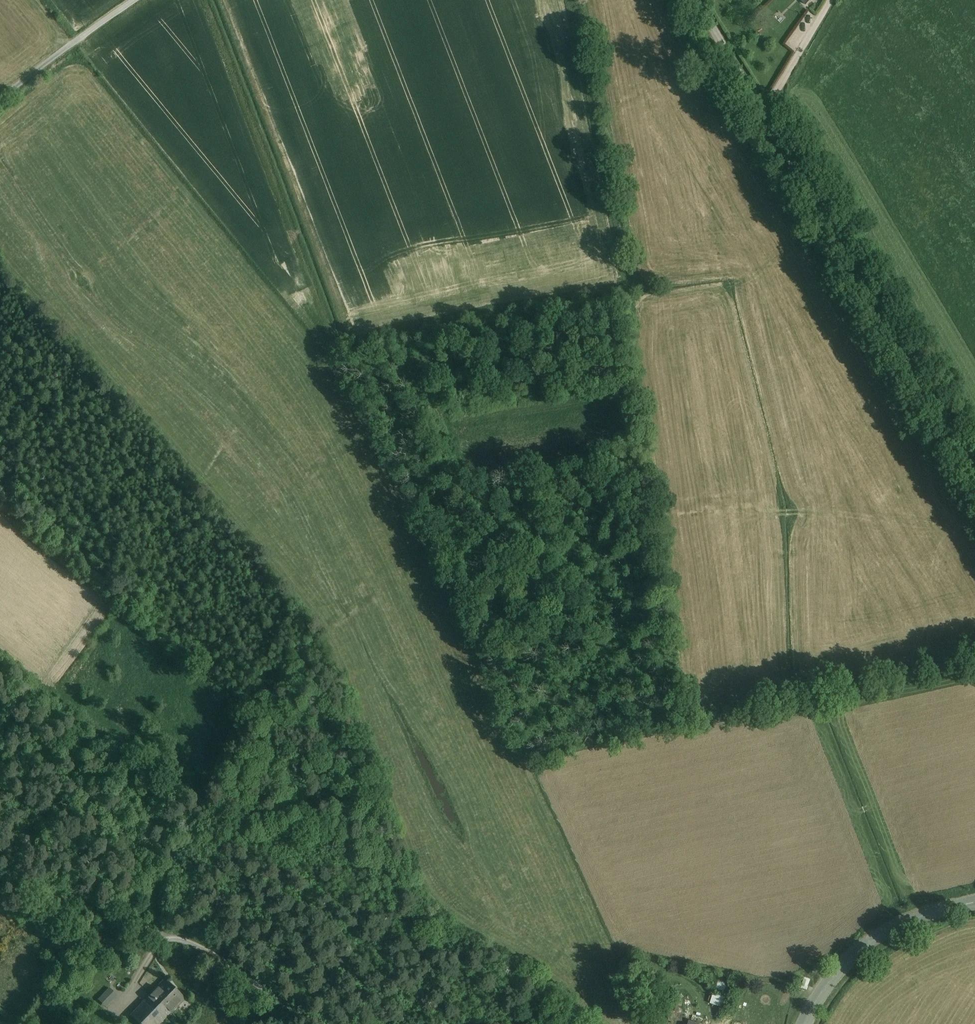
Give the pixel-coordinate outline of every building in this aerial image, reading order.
[(166,977),(132,1013),(144,1023),(163,1023),(188,998),(166,977)] [(107,1008),(120,995),(111,987),(99,1000),(107,1008)] [(714,992),(711,1002),(723,1006),(726,996),(714,992)]
